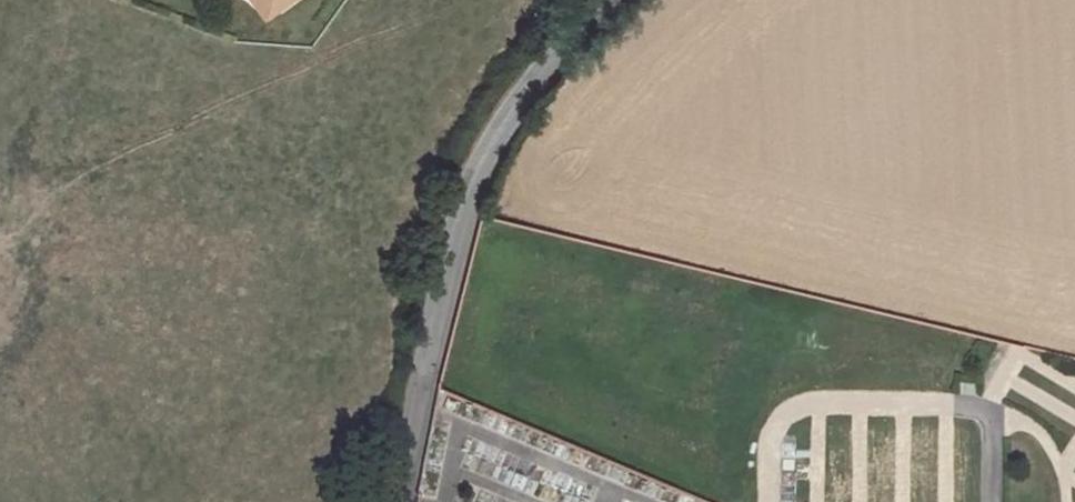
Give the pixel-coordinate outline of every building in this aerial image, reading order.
[(268,19),(279,11),(271,0),(254,0),(268,19)] [(279,11),(294,0),(271,0),(279,11)]
